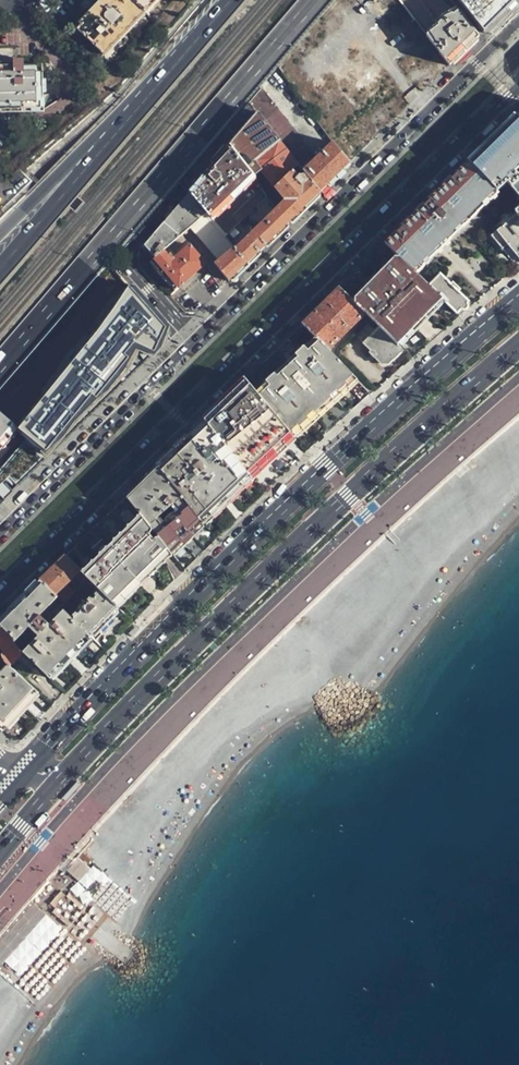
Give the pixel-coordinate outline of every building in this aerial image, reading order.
[(156,0),(105,0),(77,30),(104,55),(156,0)] [(449,65),(463,52),(479,38),(459,12),(439,26),(419,0),(400,0),(449,65)] [(458,0),(463,6),(478,26),(482,32),(494,20),(509,6),(516,0),(459,0),(458,0)] [(44,68),(24,67),(25,63),(16,62),(16,68),(0,68),(0,111),(42,112),(43,101),(44,101),(44,68)] [(311,153),(259,88),(247,102),(298,166),(320,194),(336,178),(349,164),(333,143),(316,161),(310,154),(311,153)] [(247,102),(228,124),(236,134),(231,140),(255,172),(258,169),(274,190),(298,166),(247,102)] [(517,116),(502,130),(486,145),(502,162),(504,160),(513,151),(515,154),(518,150),(518,119),(517,116)] [(255,172),(231,140),(186,192),(206,214),(226,237),(267,197),(250,175),(255,172)] [(478,153),(469,162),(480,175),(487,172),(489,175),(493,171),(502,162),(486,145),(478,153)] [(395,234),(385,245),(396,255),(413,272),(441,244),(495,191),(480,175),(469,162),(459,172),(447,183),(430,201),(404,226),(395,234)] [(298,166),(274,190),(284,202),(277,209),(290,222),(304,209),(320,194),(298,166)] [(495,191),(500,196),(508,188),(500,180),(506,174),(503,171),(498,177),(493,171),(489,175),(487,172),(480,175),(495,191)] [(500,196),(517,215),(518,217),(518,178),(518,177),(508,188),(500,196)] [(165,216),(181,235),(206,214),(186,192),(165,216)] [(277,209),(267,197),(226,237),(236,248),(237,249),(277,209)] [(236,248),(215,264),(227,279),(229,281),(258,253),(290,222),(277,209),(237,249),(236,248)] [(518,260),(518,217),(517,215),(490,236),(501,250),(504,248),(506,246),(518,260)] [(164,250),(174,241),(181,235),(165,216),(143,240),(147,245),(157,256),(164,250)] [(181,235),(174,241),(180,248),(187,242),(181,235)] [(154,258),(157,256),(147,245),(144,247),(148,252),(154,258)] [(164,276),(175,289),(205,263),(191,246),(174,261),(164,250),(157,256),(154,258),(151,261),(164,276)] [(421,322),(442,300),(428,286),(413,272),(396,255),(373,278),(351,299),(365,313),(376,325),(397,346),(421,322)] [(442,300),(456,314),(460,311),(461,311),(462,311),(463,310),(464,310),(465,309),(466,308),(466,307),(466,306),(466,305),(466,304),(468,302),(459,293),(458,293),(446,282),(447,281),(444,278),(440,274),(428,286),(442,300)] [(4,499),(170,339),(127,286),(19,432),(26,439),(0,470),(0,495),(4,499)] [(321,307),(302,325),(316,340),(327,351),(365,313),(351,299),(340,288),(321,307)] [(62,327),(75,338),(79,333),(82,330),(80,328),(86,321),(82,317),(85,314),(76,307),(71,313),(73,314),(62,327)] [(393,360),(403,351),(397,346),(376,325),(371,330),(369,327),(358,337),(372,351),(370,353),(374,356),(377,360),(382,365),(390,364),(393,360)] [(70,344),(75,338),(62,327),(49,341),(48,340),(44,346),(52,353),(55,349),(59,353),(64,347),(66,348),(70,344)] [(288,363),(257,388),(294,439),(324,412),(357,381),(327,351),(316,340),(288,363)] [(14,379),(30,393),(36,387),(37,388),(47,377),(35,367),(34,369),(27,363),(14,379)] [(229,397),(205,420),(252,477),(289,444),(294,439),(257,388),(249,378),(229,397)] [(0,395),(0,412),(18,427),(28,415),(20,408),(26,401),(24,400),(30,393),(14,379),(0,395)] [(0,412),(0,448),(3,445),(18,427),(0,412)] [(181,443),(157,466),(182,497),(204,524),(223,505),(227,501),(231,497),(252,477),(205,420),(181,443)] [(140,482),(126,496),(149,524),(156,518),(175,502),(182,497),(157,466),(140,482)] [(78,543),(65,556),(79,571),(88,579),(97,588),(117,607),(140,585),(145,581),(150,576),(165,561),(173,554),(160,537),(155,539),(151,534),(153,529),(149,524),(126,496),(104,518),(78,543)] [(149,524),(153,529),(160,537),(173,554),(187,540),(193,534),(204,524),(182,497),(175,502),(178,509),(174,513),(172,512),(167,517),(167,519),(163,522),(156,518),(149,524)] [(51,569),(40,580),(55,595),(60,590),(73,576),(79,571),(65,556),(51,569)] [(55,595),(64,604),(88,579),(79,571),(73,576),(80,583),(71,592),(69,590),(65,594),(60,590),(55,595)] [(0,619),(0,627),(10,637),(14,644),(21,651),(49,678),(67,660),(70,657),(72,655),(91,636),(70,615),(61,607),(64,604),(55,595),(40,580),(20,599),(8,611),(0,619)] [(97,588),(70,615),(91,636),(93,634),(104,623),(115,612),(118,608),(117,607),(97,588)] [(0,627),(0,649),(1,650),(2,651),(0,653),(4,662),(7,665),(21,651),(14,644),(10,637),(0,627)] [(2,731),(23,707),(25,704),(28,702),(30,699),(36,692),(24,681),(15,673),(7,665),(4,662),(0,653),(2,651),(1,650),(0,649),(0,729),(2,731)] [(15,673),(24,681),(30,675),(21,667),(15,673)]
